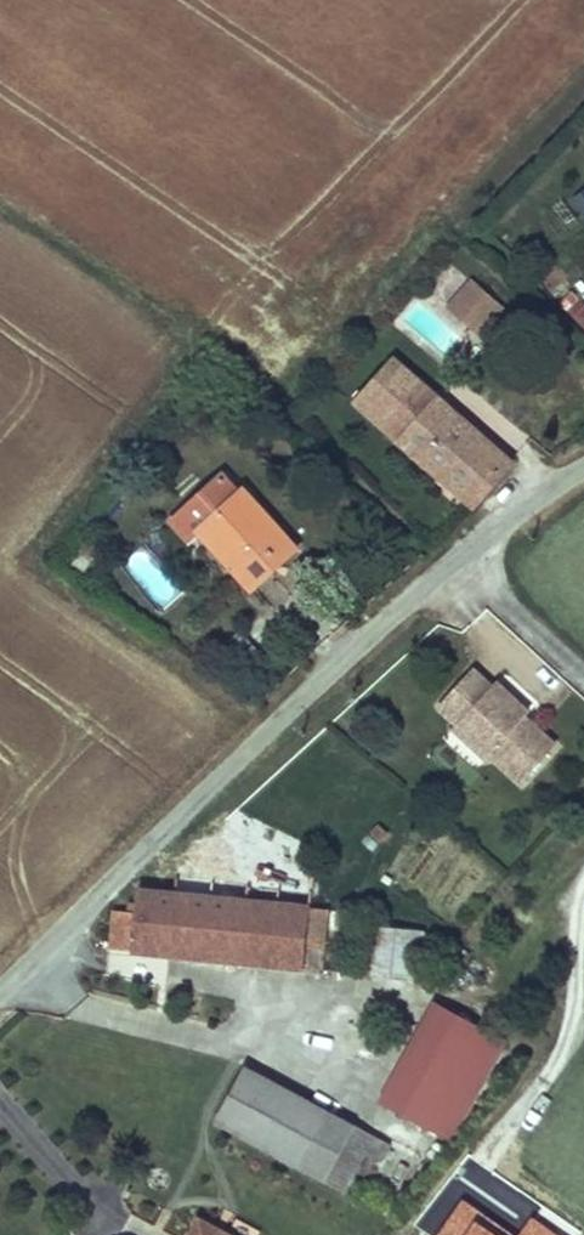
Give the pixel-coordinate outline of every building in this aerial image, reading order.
[(475,283),(450,308),(476,334),(490,320),(501,309),(475,283)] [(400,446),(439,401),(390,358),(350,403),(400,446)] [(531,480),(439,401),(400,446),(479,513),(531,480)] [(191,538),(203,527),(248,577),(274,553),(284,564),(303,547),(251,488),(245,494),(227,475),(176,521),(191,538)] [(523,785),(557,750),(527,721),(531,717),(499,686),(494,690),(476,673),(442,708),(461,725),(457,730),(489,761),(493,756),(523,785)] [(329,902),(140,887),(138,910),(116,909),(111,949),(324,967),(329,902)] [(428,923),(372,919),(368,972),(423,976),(428,923)] [(515,1036),(449,1002),(397,1102),(463,1136),(515,1036)] [(396,1135),(249,1069),(219,1134),(367,1201),(396,1135)] [(458,1200),(435,1234),(511,1234),(458,1200)] [(528,1214),(514,1234),(561,1234),(528,1214)] [(199,1226),(194,1234),(218,1234),(199,1226)]
